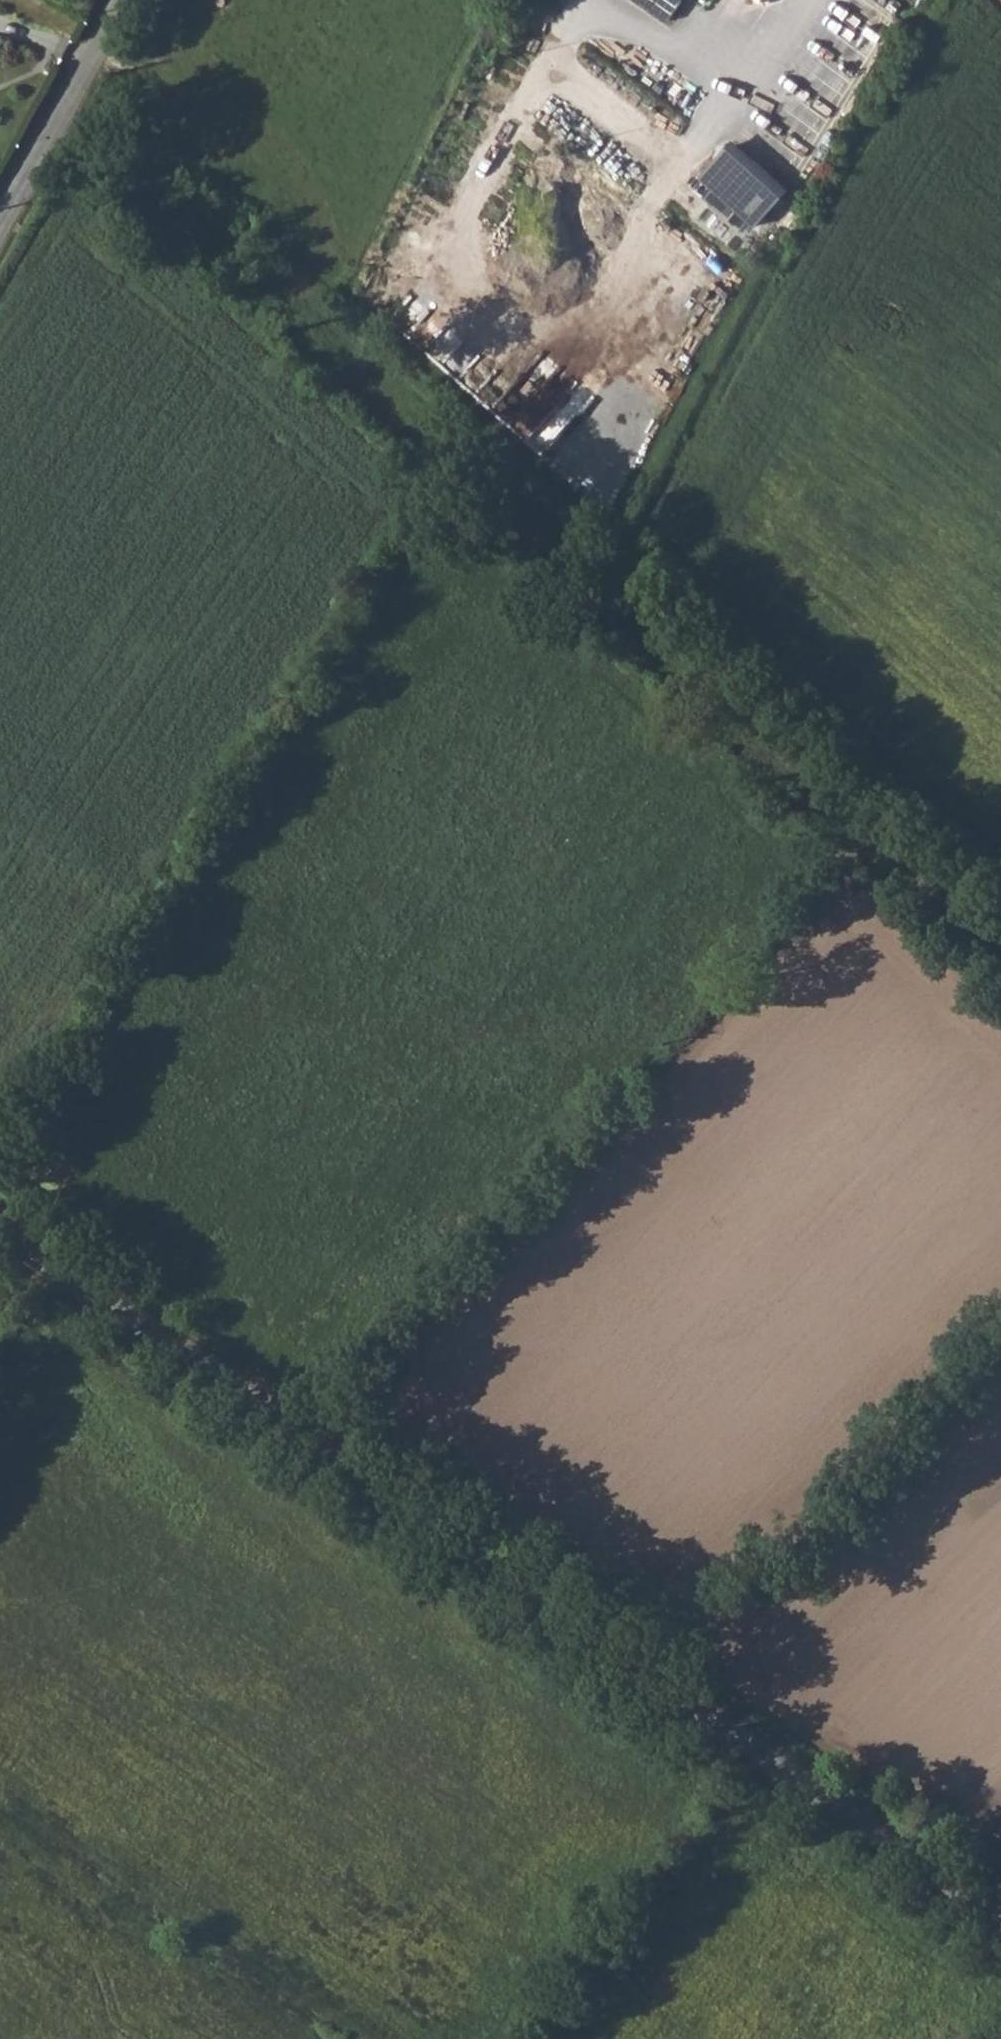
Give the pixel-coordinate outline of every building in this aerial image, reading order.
[(736,135),(700,174),(756,226),(792,187),(736,135)]
